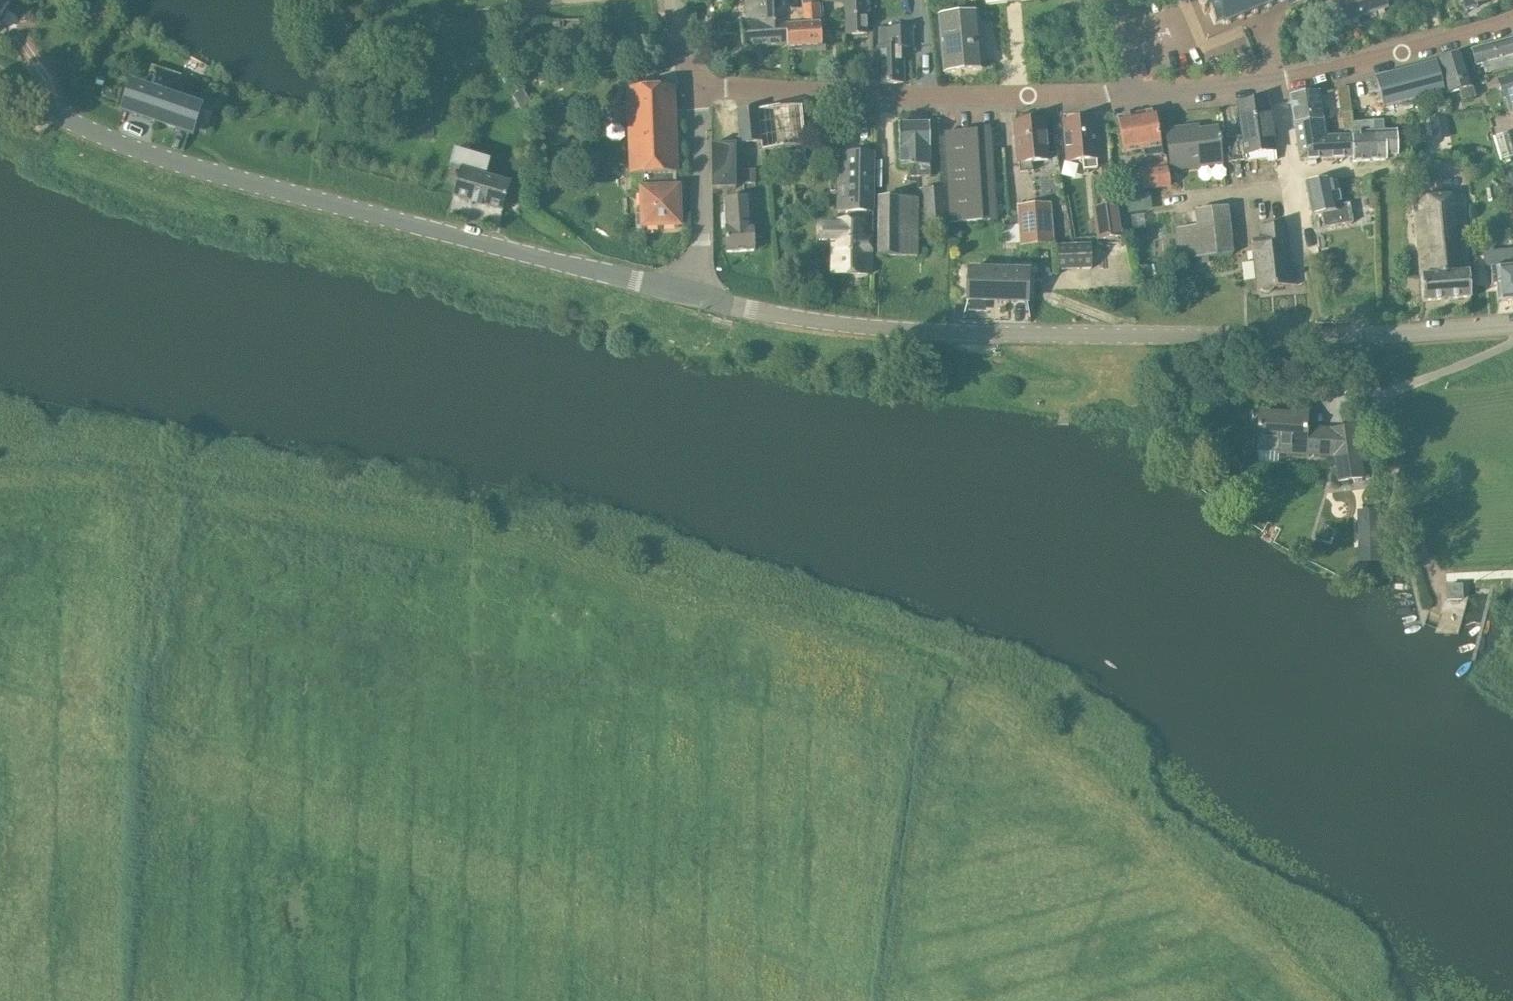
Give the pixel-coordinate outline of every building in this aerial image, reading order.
[(7,12),(8,11),(8,10),(15,0),(0,0),(0,22),(7,12)] [(786,27),(786,10),(797,10),(797,0),(745,0),(747,25),(741,25),(742,48),(787,45),(788,45),(786,27)] [(846,34),(867,33),(866,15),(868,15),(868,0),(844,0),(846,34)] [(1281,1),(1282,3),(1286,1),(1286,0),(1199,0),(1206,15),(1211,14),(1216,25),(1222,23),(1223,25),(1226,24),(1226,25),(1231,23),(1230,22),(1240,18),(1240,19),(1245,18),(1244,16),(1253,13),(1253,14),(1258,12),(1257,11),(1264,8),(1267,7),(1268,8),(1272,6),(1271,5),(1272,4),(1281,1)] [(1340,24),(1385,10),(1382,0),(1333,0),(1340,24)] [(1489,0),(1462,0),(1465,11),(1476,8),(1475,4),(1489,0)] [(804,25),(786,27),(788,45),(787,45),(787,48),(821,46),(819,5),(802,6),(804,25)] [(977,14),(938,17),(943,73),(982,69),(977,14)] [(880,48),(878,48),(879,84),(903,83),(901,48),(912,47),(911,29),(891,29),(879,30),(880,48)] [(1512,66),(1512,39),(1471,50),(1476,66),(1483,64),(1485,73),(1512,66)] [(1475,97),(1468,74),(1463,55),(1436,63),(1446,95),(1459,91),(1462,101),(1475,97)] [(1437,109),(1446,107),(1442,92),(1443,92),(1436,63),(1376,79),(1383,108),(1433,94),(1437,109)] [(153,67),(149,85),(173,90),(178,73),(153,67)] [(1512,96),(1512,77),(1498,81),(1503,99),(1505,98),(1512,96)] [(642,227),(679,226),(678,188),(676,188),(676,173),(677,173),(674,87),(626,89),(629,175),(644,175),(644,190),(640,190),(642,227)] [(131,88),(123,112),(189,135),(197,111),(131,88)] [(523,90),(512,96),(520,110),(531,103),(523,90)] [(1292,96),(1291,99),(1299,160),(1352,157),(1353,157),(1352,136),(1352,135),(1352,136),(1324,137),(1318,93),(1292,96)] [(1505,98),(1509,113),(1512,112),(1512,96),(1505,98)] [(1242,137),(1225,140),(1229,163),(1247,160),(1247,161),(1266,158),(1268,162),(1275,161),(1267,100),(1237,104),(1242,137)] [(1349,104),(1339,105),(1340,113),(1350,112),(1349,104)] [(761,151),(804,147),(800,106),(737,112),(740,144),(760,142),(761,151)] [(1144,158),(1162,155),(1155,112),(1117,118),(1123,154),(1143,151),(1144,158)] [(1352,113),(1342,115),(1344,131),(1351,130),(1350,123),(1353,123),(1352,113)] [(1063,122),(1067,162),(1082,161),(1083,170),(1097,169),(1096,160),(1097,159),(1093,119),(1063,122)] [(1443,119),(1431,121),(1434,140),(1446,138),(1443,119)] [(1014,123),(1018,163),(1019,163),(1020,172),(1034,171),(1033,162),(1048,160),(1044,120),(1014,123)] [(1353,123),(1350,123),(1351,130),(1352,136),(1352,135),(1352,136),(1353,157),(1353,162),(1377,160),(1377,156),(1384,156),(1381,127),(1374,127),(1374,121),(1353,123)] [(929,147),(930,148),(929,123),(899,124),(900,149),(900,167),(909,166),(909,177),(929,177),(929,147)] [(1218,142),(1221,141),(1221,138),(1218,139),(1217,129),(1185,134),(1184,129),(1166,132),(1171,170),(1221,164),(1218,142)] [(945,133),(946,156),(992,153),(991,131),(945,133)] [(712,188),(735,188),(735,144),(712,144),(712,188)] [(451,163),(450,167),(461,171),(463,171),(462,173),(461,173),(457,187),(454,199),(502,212),(503,209),(509,188),(509,186),(484,179),(484,177),(486,178),(491,161),(466,154),(455,151),(451,163)] [(756,151),(741,153),(745,189),(759,187),(756,151)] [(805,153),(791,154),(792,167),(806,166),(805,153)] [(846,212),(859,212),(859,222),(832,222),(832,226),(819,226),(819,240),(832,240),(831,273),(870,274),(871,223),(871,212),(872,154),(846,153),(846,212)] [(947,178),(993,175),(992,153),(946,156),(947,178)] [(1142,191),(1170,186),(1167,167),(1139,171),(1142,191)] [(1503,173),(1506,183),(1509,193),(1512,203),(1512,179),(1510,170),(1503,173)] [(995,198),(993,175),(947,178),(949,200),(995,198)] [(1375,180),(1365,180),(1364,193),(1374,193),(1375,180)] [(1324,228),(1352,223),(1349,204),(1336,207),(1331,181),(1305,184),(1311,215),(1321,214),(1324,228)] [(1506,183),(1500,185),(1503,194),(1509,193),(1506,183)] [(926,223),(943,222),(941,187),(924,188),(926,223)] [(1147,196),(1125,199),(1127,214),(1149,211),(1147,196)] [(1422,303),(1470,298),(1464,197),(1414,198),(1419,249),(1422,303)] [(753,237),(760,237),(759,226),(752,226),(750,198),(723,200),(724,214),(720,214),(721,228),(725,228),(726,252),(754,250),(753,237)] [(917,256),(918,199),(878,198),(877,255),(917,256)] [(995,198),(949,200),(950,223),(996,220),(995,198)] [(1017,206),(1018,219),(1021,246),(1053,244),(1050,204),(1017,206)] [(1120,236),(1116,205),(1093,208),(1097,240),(1120,236)] [(1181,261),(1232,255),(1227,207),(1195,211),(1197,226),(1177,229),(1181,261)] [(1086,213),(1073,215),(1076,235),(1089,233),(1086,213)] [(1290,265),(1285,224),(1259,228),(1260,241),(1251,242),(1257,290),(1260,289),(1262,291),(1265,292),(1268,293),(1270,292),(1273,290),(1274,288),(1297,285),(1294,264),(1290,265)] [(1090,244),(1058,245),(1059,271),(1091,269),(1090,244)] [(1146,266),(1135,268),(1137,278),(1148,276),(1146,266)] [(1490,270),(1491,287),(1496,287),(1497,303),(1512,301),(1512,268),(1490,270)] [(1027,302),(1028,272),(968,271),(967,300),(1027,302)] [(1337,482),(1362,479),(1356,429),(1335,431),(1306,430),(1307,405),(1291,404),(1290,418),(1259,416),(1257,451),(1334,455),(1337,482)] [(1380,511),(1357,511),(1359,562),(1381,561),(1380,511)] [(1462,585),(1446,585),(1447,600),(1462,600),(1462,585)]
